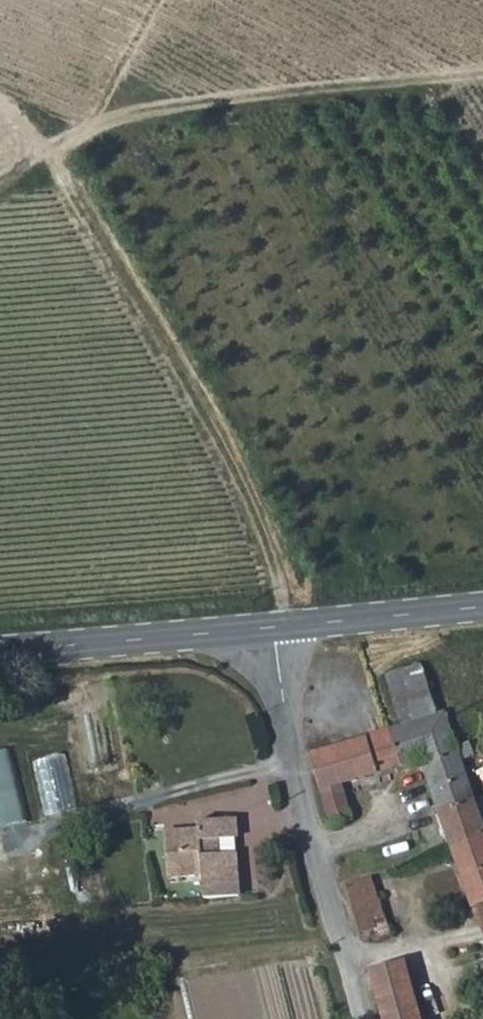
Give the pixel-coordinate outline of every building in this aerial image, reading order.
[(382,672),(395,721),(382,724),(394,758),(415,752),(403,718),(431,711),(418,661),(382,672)] [(417,759),(453,749),(440,709),(431,711),(403,718),(415,752),(417,759)] [(307,750),(315,784),(336,777),(394,758),(382,724),(307,750)] [(34,821),(19,749),(0,753),(0,829),(34,821)] [(417,759),(434,809),(469,797),(453,749),(417,759)] [(38,762),(54,816),(82,808),(66,754),(38,762)] [(324,816),(344,810),(336,777),(315,784),(324,816)] [(434,809),(444,837),(478,824),(469,797),(434,809)] [(164,871),(197,867),(200,892),(235,888),(230,846),(213,848),(212,833),(231,832),(229,810),(192,814),(193,824),(160,828),(164,871)] [(482,900),(482,838),(478,824),(444,837),(466,905),(482,900)] [(337,867),(342,884),(365,875),(359,856),(337,867)] [(376,905),(365,875),(342,884),(356,938),(371,932),(368,916),(367,909),(376,905)] [(374,942),(371,932),(356,938),(358,948),(374,942)] [(377,1018),(414,1018),(396,954),(363,966),(377,1018)]
